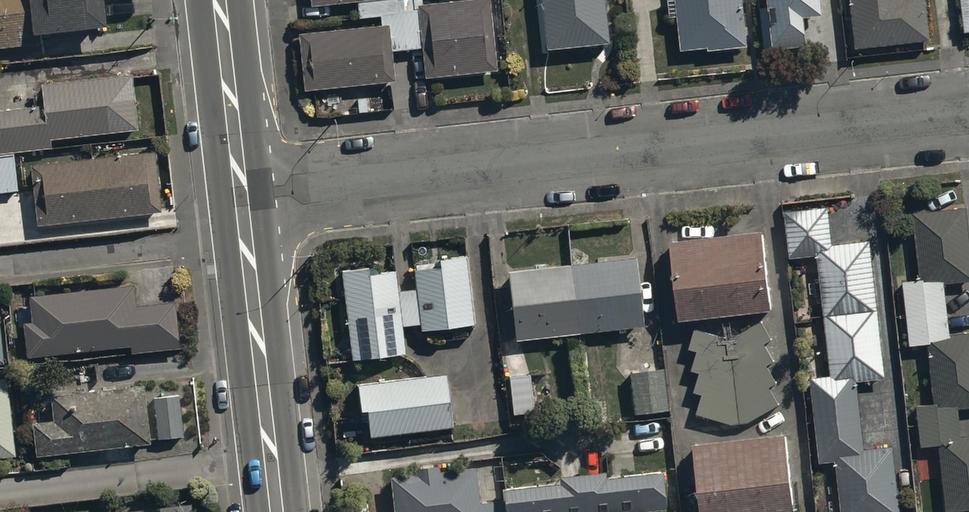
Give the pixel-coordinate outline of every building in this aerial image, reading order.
[(41,39),(39,25),(104,18),(102,0),(0,0),(0,44),(41,39)] [(496,66),(489,0),(425,0),(417,1),(424,73),(496,66)] [(607,38),(603,0),(540,0),(545,45),(607,38)] [(681,47),(746,40),(741,0),(675,0),(681,47)] [(768,4),(759,5),(764,56),(810,51),(806,10),(821,8),(820,0),(767,0),(768,4)] [(855,45),(929,37),(925,0),(850,0),(855,45)] [(964,30),(968,29),(968,0),(960,0),(964,30)] [(298,30),(304,87),(394,77),(388,20),(298,30)] [(50,136),(138,126),(131,70),(41,80),(43,101),(0,106),(0,150),(51,145),(50,136)] [(30,161),(37,222),(161,208),(154,148),(30,161)] [(17,187),(13,150),(0,151),(0,189),(17,187)] [(927,341),(933,402),(916,404),(921,445),(939,443),(946,510),(968,507),(968,433),(960,434),(957,406),(968,405),(968,330),(949,332),(944,281),(968,278),(968,231),(966,205),(912,210),(920,277),(903,279),(910,343),(927,341)] [(829,248),(825,208),(783,213),(788,259),(814,256),(829,248)] [(670,235),(679,315),(771,305),(761,225),(670,235)] [(864,245),(829,248),(814,256),(820,316),(872,309),(864,245)] [(341,269),(352,356),(404,350),(401,322),(420,320),(421,327),(473,321),(465,253),(412,259),(415,285),(397,287),(394,262),(341,269)] [(506,268),(515,337),(642,322),(634,253),(506,268)] [(29,291),(32,318),(24,319),(28,354),(130,343),(131,350),(179,345),(174,297),(135,301),(133,280),(29,291)] [(872,309),(820,316),(828,375),(832,379),(847,378),(853,381),(880,378),(872,309)] [(761,318),(733,333),(731,312),(722,313),(724,333),(694,325),(688,345),(697,347),(692,367),(699,369),(694,388),(702,390),(697,412),(727,423),(748,423),(778,402),(768,383),(776,379),(767,361),(773,357),(764,340),(771,336),(761,318)] [(630,371),(635,412),(667,408),(663,367),(630,371)] [(369,433),(452,423),(445,371),(363,381),(369,433)] [(530,372),(509,374),(513,412),(533,410),(530,372)] [(18,452),(9,373),(0,374),(0,454),(18,452)] [(857,455),(860,451),(853,381),(847,378),(832,379),(828,375),(807,379),(817,463),(832,462),(836,456),(857,455)] [(52,390),(55,416),(34,418),(38,452),(152,440),(145,380),(52,390)] [(179,391),(155,394),(160,438),(185,435),(179,391)] [(702,511),(761,511),(794,508),(785,427),(693,437),(702,511)] [(832,462),(839,511),(896,511),(887,447),(860,451),(857,455),(836,456),(832,462)] [(604,472),(603,465),(557,470),(557,477),(502,483),(503,496),(479,499),(475,464),(390,473),(394,511),(602,511),(664,505),(660,466),(604,472)] [(193,503),(117,511),(194,511),(193,503)]
